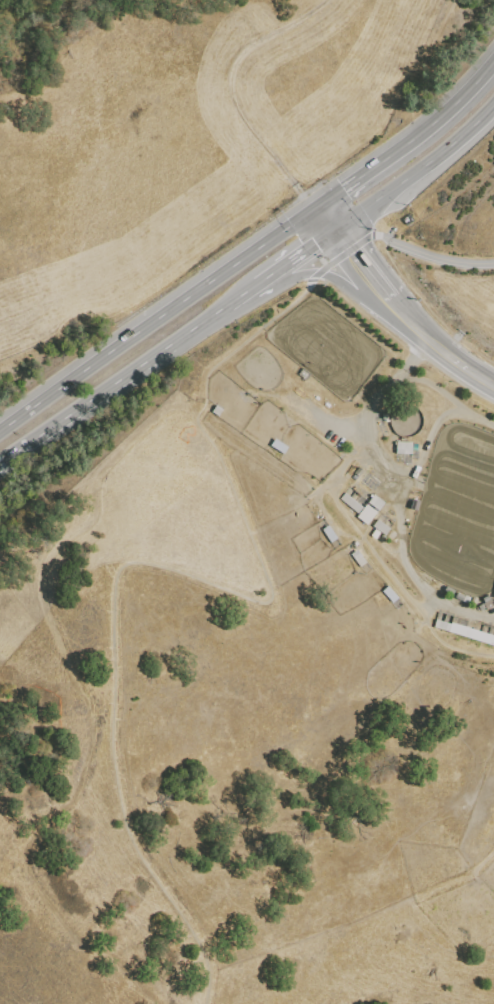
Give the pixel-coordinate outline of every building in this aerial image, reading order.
[(298,374),(304,367),(311,373),(306,380),(298,374)] [(319,405),(324,399),(334,406),(329,412),(319,405)] [(270,446),(275,438),(288,447),(284,454),(270,446)] [(409,440),(409,454),(398,453),(398,441),(404,441),(404,440),(409,440)] [(345,493),(363,507),(357,514),(339,499),(345,493)] [(368,503),(374,495),(384,502),(379,511),(368,503)] [(366,504),(377,512),(367,525),(356,517),(366,504)] [(372,527),(377,520),(390,528),(385,535),(372,527)] [(492,599),(493,604),(493,606),(486,610),(483,603),(492,599)] [(476,614),(471,612),(475,603),(480,605),(476,614)] [(451,622),(493,635),(493,647),(448,633),(451,622)]
